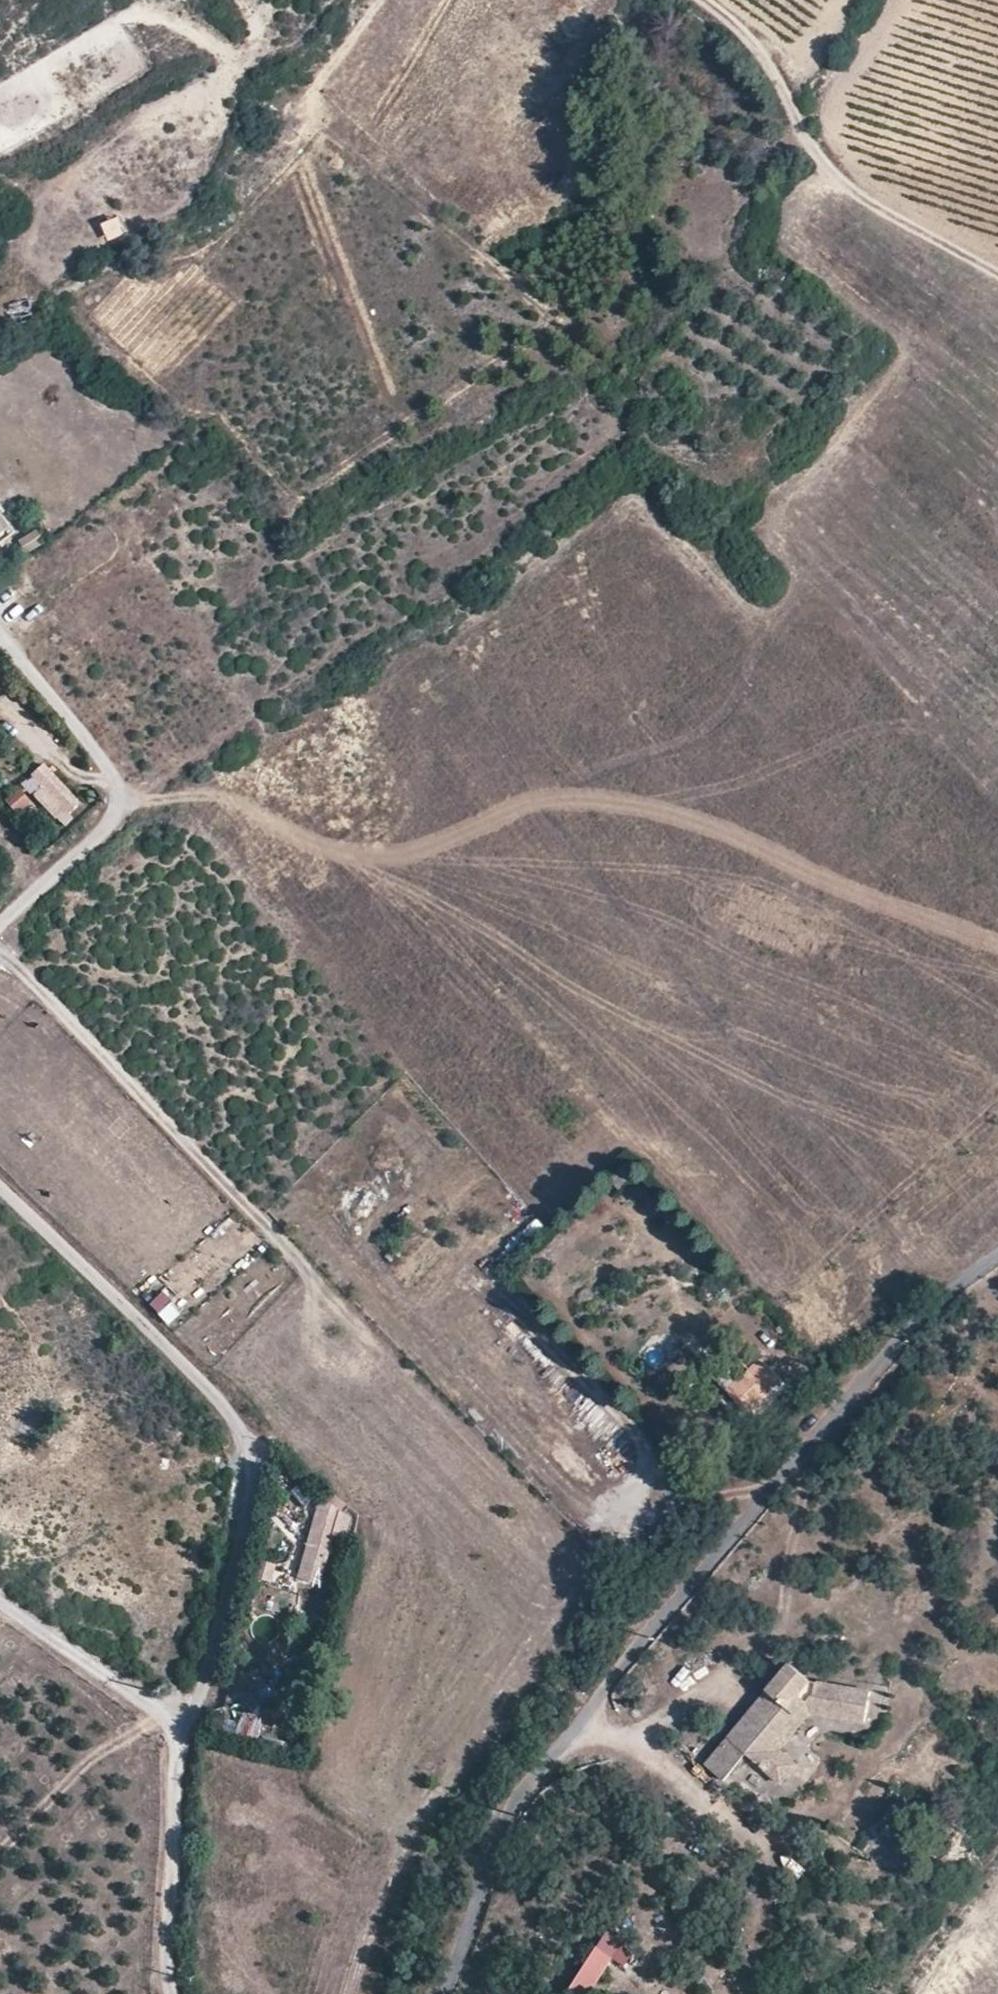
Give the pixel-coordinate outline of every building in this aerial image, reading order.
[(109,242),(126,234),(117,216),(101,223),(109,242)] [(0,510),(0,538),(14,528),(0,510)] [(38,532),(21,538),(25,552),(43,546),(38,532)] [(80,804),(43,764),(30,777),(41,788),(34,795),(60,822),(80,804)] [(18,788),(2,801),(16,817),(32,805),(18,788)] [(165,1291),(149,1301),(164,1327),(181,1317),(165,1291)] [(761,1359),(748,1370),(769,1392),(780,1381),(761,1359)] [(769,1392),(748,1370),(726,1390),(747,1413),(769,1392)] [(320,1502),(308,1544),(327,1550),(337,1512),(320,1502)] [(327,1550),(308,1544),(299,1580),(318,1587),(327,1550)] [(810,1681),(789,1663),(706,1762),(723,1777),(745,1752),(781,1782),(797,1762),(782,1748),(811,1713),(863,1721),(869,1691),(819,1683),(816,1691),(809,1700),(801,1694),(810,1681)] [(595,1949),(569,1988),(578,1993),(584,1993),(608,1958),(595,1949)]
